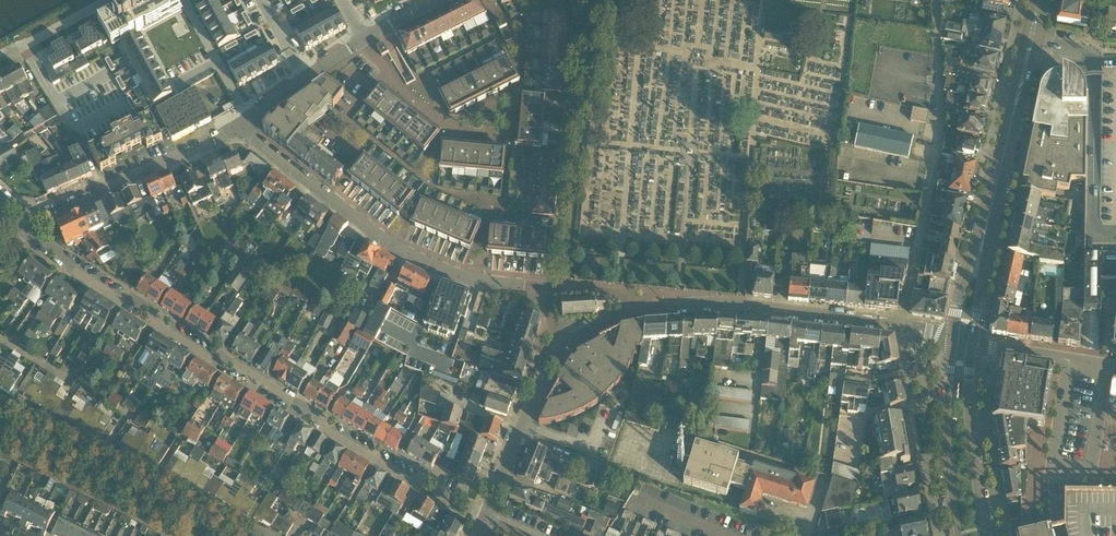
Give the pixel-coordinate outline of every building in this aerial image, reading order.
[(146,29),(184,10),(179,0),(138,0),(133,3),(134,5),(131,6),(138,19),(136,20),(135,18),(120,26),(113,13),(103,19),(116,43),(146,28),(146,29)] [(219,6),(216,0),(209,0),(196,7),(197,9),(198,9),(199,12),(200,13),(201,15),(201,16),(202,17),(220,7),(219,5),(219,6)] [(452,5),(463,26),(474,20),(463,0),(464,2),(460,3),(460,2),(452,5)] [(474,20),(486,14),(483,7),(482,8),(478,0),(463,0),(474,20)] [(983,2),(982,10),(997,13),(1002,15),(1002,14),(1001,14),(1003,7),(1003,8),(1004,7),(1007,8),(1008,6),(1010,5),(1011,2),(1010,0),(989,0),(989,3),(983,2)] [(1095,6),(1066,2),(1062,2),(1057,22),(1080,26),(1102,29),(1104,21),(1093,20),(1095,6)] [(120,26),(135,18),(136,20),(138,19),(130,4),(113,13),(120,26)] [(448,7),(441,11),(452,32),(463,26),(452,5),(452,6),(453,7),(449,9),(448,7)] [(203,19),(205,21),(204,22),(205,23),(207,26),(207,27),(225,17),(224,15),(221,10),(221,9),(220,7),(202,17),(203,19),(203,20),(203,19)] [(327,14),(325,15),(335,33),(336,32),(337,32),(337,31),(339,30),(339,31),(341,30),(340,29),(343,28),(345,27),(335,9),(333,10),(333,11),(327,14)] [(1108,9),(1107,30),(1115,30),(1115,10),(1108,9)] [(979,25),(969,23),(964,22),(963,27),(962,34),(966,34),(967,30),(1004,38),(1004,37),(1001,37),(1002,31),(1005,30),(1005,26),(1004,24),(1004,23),(995,21),(997,13),(982,10),(979,25)] [(430,17),(440,37),(452,32),(441,11),(442,13),(438,14),(437,13),(430,17)] [(572,22),(573,13),(551,11),(549,27),(572,29),(572,28),(570,28),(571,22),(572,22)] [(334,34),(335,33),(325,15),(323,16),(317,19),(315,20),(325,38),(326,37),(329,36),(331,35),(333,34),(334,33),(334,34)] [(213,37),(231,27),(230,25),(229,25),(226,19),(227,19),(225,17),(207,27),(208,28),(210,31),(210,33),(211,33),(212,35),(211,35),(212,36),(213,37)] [(426,18),(419,22),(429,43),(440,37),(430,17),(430,18),(427,20),(426,18)] [(317,42),(319,41),(320,41),(321,41),(321,40),(324,39),(325,38),(315,20),(313,21),(308,25),(307,24),(305,25),(315,44),(317,43),(318,42),(317,42)] [(415,24),(408,28),(418,48),(429,43),(419,22),(419,24),(416,26),(415,24)] [(311,46),(313,44),(313,45),(314,44),(315,44),(305,25),(304,26),(304,27),(298,30),(295,31),(304,48),(297,52),(297,53),(305,49),(307,48),(310,46),(310,47),(311,46)] [(232,29),(231,27),(213,37),(213,38),(214,39),(215,41),(216,42),(218,45),(217,45),(218,47),(236,37),(235,35),(232,29)] [(571,38),(572,29),(549,27),(548,42),(570,44),(569,44),(569,38),(571,38)] [(408,28),(407,28),(408,30),(405,31),(404,30),(396,34),(402,45),(403,48),(406,55),(418,48),(408,28)] [(71,37),(82,56),(101,45),(92,29),(83,34),(81,31),(71,37)] [(956,33),(948,32),(947,40),(958,41),(965,42),(966,38),(982,42),(980,48),(998,52),(998,51),(1000,50),(1001,45),(999,44),(1001,38),(1004,38),(967,30),(966,34),(962,34),(956,33)] [(765,31),(764,39),(780,42),(781,33),(765,31)] [(123,48),(126,54),(127,56),(145,46),(145,45),(144,44),(143,42),(142,40),(140,37),(141,37),(140,36),(122,45),(123,48)] [(569,54),(570,44),(548,42),(546,58),(569,60),(567,59),(568,53),(569,54)] [(75,60),(66,43),(56,48),(55,46),(45,52),(55,71),(75,60)] [(382,56),(389,53),(383,43),(377,47),(382,56)] [(271,67),(273,66),(273,67),(274,66),(277,64),(279,63),(286,59),(286,58),(278,62),(269,45),(267,46),(267,47),(261,50),(259,51),(269,69),(270,68),(271,68),(271,67)] [(127,56),(128,58),(129,58),(132,63),(131,64),(133,65),(151,56),(150,54),(148,52),(148,51),(148,50),(147,50),(146,48),(147,48),(146,47),(145,46),(127,56)] [(257,52),(251,55),(249,56),(259,74),(260,74),(260,73),(263,72),(265,71),(264,71),(266,70),(267,70),(268,70),(269,69),(259,51),(257,52)] [(977,54),(977,55),(975,62),(964,59),(959,58),(958,61),(946,58),(944,67),(969,72),(970,69),(993,75),(994,68),(997,67),(998,61),(996,59),(996,58),(977,54)] [(133,65),(134,67),(137,73),(138,75),(156,65),(155,64),(155,63),(153,61),(154,61),(153,60),(151,57),(151,56),(133,65)] [(239,61),(249,80),(251,79),(251,78),(253,77),(254,77),(255,77),(255,76),(258,75),(259,74),(249,56),(247,57),(247,58),(241,61),(241,60),(239,61)] [(508,87),(507,85),(511,83),(511,85),(519,81),(508,58),(496,64),(508,87)] [(568,69),(569,60),(546,58),(545,74),(567,76),(567,75),(566,75),(566,69),(568,69)] [(239,61),(237,63),(238,63),(232,66),(229,67),(239,85),(241,84),(244,82),(244,83),(245,82),(247,81),(248,80),(249,80),(239,61)] [(508,87),(496,64),(485,70),(497,92),(496,91),(500,89),(500,90),(508,87)] [(9,71),(23,98),(34,92),(27,80),(28,80),(19,65),(9,71)] [(138,75),(139,77),(142,83),(143,85),(161,75),(161,74),(160,74),(159,71),(158,70),(157,68),(157,67),(156,65),(138,75)] [(969,72),(944,67),(945,67),(943,77),(947,78),(944,91),(987,101),(987,100),(989,100),(991,93),(989,93),(991,85),(986,83),(987,76),(974,73),(969,72)] [(1021,190),(1055,197),(1054,197),(1056,187),(1069,190),(1071,181),(1085,181),(1086,141),(1086,98),(1085,91),(1083,84),(1081,82),(1079,82),(1078,79),(1077,78),(1075,76),(1074,75),(1072,73),(1070,72),(1068,71),(1066,70),(1064,70),(1062,69),(1061,75),(1055,76),(1052,78),(1050,79),(1049,80),(1047,81),(1046,83),(1045,85),(1044,86),(1043,88),(1042,90),(1041,92),(1039,103),(1023,180),(1024,181),(1022,190),(1021,190)] [(489,96),(497,92),(485,70),(474,75),(485,98),(486,98),(485,96),(488,94),(489,96)] [(17,101),(19,104),(25,101),(23,98),(9,71),(0,76),(0,80),(7,93),(11,90),(17,101)] [(56,73),(49,76),(53,85),(53,84),(60,81),(58,77),(56,73)] [(567,85),(567,76),(545,74),(544,90),(564,92),(565,85),(567,85)] [(164,81),(164,79),(163,80),(162,77),(162,76),(161,75),(143,85),(144,87),(145,87),(148,93),(147,93),(149,95),(167,85),(166,84),(165,83),(164,81)] [(485,98),(474,75),(463,81),(474,104),(475,103),(474,102),(477,100),(478,102),(485,98)] [(1102,75),(1101,101),(1101,141),(1086,141),(1086,181),(1085,181),(1084,220),(1084,234),(1084,236),(1084,256),(1083,311),(1084,311),(1084,309),(1100,310),(1100,312),(1100,294),(1101,294),(1101,281),(1115,281),(1115,75),(1102,75)] [(288,151),(302,134),(308,127),(306,125),(315,113),(319,116),(328,104),(333,107),(344,94),(325,79),(317,85),(320,88),(317,93),(312,89),(303,95),(307,98),(303,102),(299,98),(290,104),(294,107),(290,111),(285,107),(284,108),(286,110),(281,116),(277,113),(266,120),(269,122),(263,130),(273,138),(275,135),(281,140),(278,143),(288,151)] [(467,107),(474,104),(463,81),(452,86),(463,109),(464,109),(463,107),(466,106),(467,107)] [(365,104),(366,104),(375,112),(391,92),(390,93),(387,91),(388,90),(381,84),(365,104)] [(153,102),(153,103),(154,105),(172,95),(171,93),(171,94),(169,91),(170,90),(169,89),(168,87),(167,86),(167,85),(149,95),(150,97),(153,102)] [(456,113),(463,109),(452,86),(440,92),(450,113),(451,114),(455,111),(456,113)] [(164,125),(166,129),(172,140),(195,129),(194,129),(198,127),(200,126),(211,121),(195,90),(171,104),(158,111),(165,124),(164,125)] [(945,113),(961,117),(980,121),(981,121),(980,120),(981,115),(982,115),(983,109),(985,110),(986,109),(988,108),(989,103),(987,102),(987,101),(944,91),(944,92),(948,93),(944,109),(947,109),(946,113),(945,113)] [(391,92),(375,112),(385,120),(401,100),(399,101),(397,99),(398,97),(391,92)] [(520,99),(519,107),(544,110),(546,97),(522,95),(522,99),(520,99)] [(401,100),(385,120),(395,128),(411,108),(410,107),(409,109),(406,106),(407,105),(401,100)] [(57,117),(49,106),(44,109),(38,113),(46,123),(57,117)] [(543,122),(544,110),(519,107),(519,108),(521,108),(520,112),(519,112),(518,120),(543,122)] [(417,113),(411,108),(395,128),(404,135),(420,116),(420,115),(419,117),(416,114),(417,113)] [(926,124),(929,111),(913,108),(910,120),(926,124)] [(64,114),(69,123),(80,117),(75,109),(64,114)] [(159,133),(166,129),(164,125),(165,124),(158,111),(150,116),(159,133)] [(0,122),(15,138),(23,130),(8,115),(0,122)] [(127,151),(131,149),(131,150),(132,149),(132,148),(145,142),(148,148),(163,140),(159,133),(150,116),(132,125),(132,124),(111,135),(112,135),(88,147),(101,171),(116,164),(113,158),(126,151),(126,152),(127,152),(127,151)] [(420,116),(404,135),(414,143),(430,123),(429,124),(426,122),(427,121),(420,116)] [(984,122),(980,121),(961,117),(959,127),(956,129),(948,127),(946,136),(976,142),(977,138),(979,138),(979,136),(980,136),(981,135),(980,135),(980,130),(983,131),(984,122)] [(361,118),(357,122),(363,127),(366,123),(361,118)] [(517,124),(517,132),(542,135),(543,122),(518,120),(520,120),(519,124),(517,124)] [(436,128),(430,123),(414,143),(424,152),(439,133),(435,130),(436,128)] [(370,126),(367,130),(373,135),(376,130),(370,126)] [(908,158),(913,137),(860,126),(855,147),(908,158)] [(308,127),(302,134),(309,141),(318,147),(324,139),(308,127)] [(516,145),(541,147),(542,135),(517,132),(517,133),(518,133),(518,137),(516,136),(516,145)] [(306,164),(316,151),(307,143),(309,141),(302,134),(288,151),(296,157),(299,160),(306,165),(306,164)] [(380,134),(377,138),(382,142),(386,138),(380,134)] [(976,142),(946,136),(942,155),(944,155),(950,157),(951,152),(974,157),(975,152),(978,152),(980,143),(976,142)] [(73,139),(63,144),(69,152),(81,180),(92,175),(85,159),(79,148),(73,139)] [(70,185),(81,180),(69,152),(63,144),(62,144),(61,141),(56,145),(63,154),(68,167),(63,169),(70,185)] [(392,150),(395,146),(390,142),(387,146),(392,150)] [(440,168),(453,169),(455,143),(455,145),(451,145),(451,143),(442,142),(440,168)] [(468,145),(467,145),(467,146),(463,146),(463,144),(455,143),(453,169),(465,170),(468,145)] [(465,170),(477,171),(480,146),(479,146),(479,148),(476,147),(476,145),(468,145),(465,170)] [(477,171),(490,172),(492,147),(492,149),(488,148),(488,147),(480,146),(477,171)] [(500,148),(492,147),(490,172),(503,174),(505,150),(500,150),(500,148)] [(5,152),(9,160),(16,156),(16,155),(12,148),(5,152)] [(47,161),(41,155),(37,149),(26,154),(25,154),(37,181),(38,181),(41,179),(43,185),(48,195),(59,190),(47,161)] [(402,158),(405,154),(399,149),(396,153),(402,158)] [(47,161),(59,190),(70,185),(63,169),(58,156),(54,158),(47,150),(41,155),(47,161)] [(306,164),(310,167),(314,170),(320,175),(322,176),(323,175),(333,163),(317,150),(316,151),(306,164)] [(236,154),(222,160),(228,175),(242,168),(245,167),(249,165),(264,177),(270,169),(251,154),(245,162),(241,164),(236,154)] [(340,154),(333,163),(323,175),(325,177),(324,178),(333,185),(355,158),(350,154),(350,155),(351,156),(348,160),(340,154)] [(560,156),(538,154),(536,174),(558,176),(558,175),(556,175),(557,165),(559,166),(560,156)] [(352,180),(358,185),(375,165),(364,157),(349,176),(353,179),(352,180)] [(412,166),(415,162),(410,157),(406,162),(412,166)] [(228,175),(222,160),(205,168),(211,180),(219,176),(226,190),(234,186),(228,175)] [(942,165),(940,172),(942,173),(972,180),(975,165),(957,161),(956,168),(942,165)] [(375,165),(358,185),(359,186),(360,184),(363,187),(362,188),(368,193),(384,172),(375,165)] [(169,172),(157,178),(164,193),(176,188),(169,172)] [(264,187),(268,190),(264,195),(271,200),(286,181),(275,172),(264,187)] [(378,201),(394,180),(384,172),(368,193),(369,193),(370,192),(373,194),(372,196),(378,201)] [(940,172),(940,173),(938,181),(952,184),(952,186),(951,188),(937,185),(936,194),(958,198),(959,193),(969,195),(972,180),(942,173),(940,172)] [(208,186),(204,188),(201,181),(199,182),(195,173),(182,179),(189,195),(193,205),(212,196),(208,186)] [(558,176),(536,174),(534,193),(556,195),(555,195),(555,185),(557,185),(558,176)] [(157,178),(145,183),(151,198),(164,193),(157,178)] [(388,208),(404,188),(394,180),(378,201),(380,200),(382,202),(381,203),(388,208)] [(282,216),(287,211),(290,206),(297,197),(293,194),(296,189),(286,181),(271,200),(263,210),(273,218),(278,221),(282,216)] [(215,183),(208,186),(212,196),(213,196),(215,201),(222,198),(221,197),(215,183)] [(126,201),(125,201),(129,208),(131,213),(142,208),(148,220),(155,216),(152,210),(148,200),(147,200),(147,199),(142,201),(136,187),(122,194),(126,201)] [(253,205),(263,193),(256,187),(241,205),(244,208),(249,202),(253,205)] [(391,211),(397,216),(398,216),(414,196),(404,188),(388,208),(388,209),(389,207),(392,210),(391,211)] [(914,221),(913,188),(887,189),(889,223),(914,221)] [(1055,198),(1021,191),(1018,204),(1054,213),(1055,207),(1039,203),(1041,195),(1055,198)] [(534,193),(532,213),(553,215),(554,205),(555,205),(556,195),(534,193)] [(936,194),(934,202),(946,204),(945,212),(962,216),(963,213),(965,214),(966,206),(964,206),(965,200),(958,198),(936,194)] [(136,225),(131,213),(129,208),(125,201),(121,203),(118,195),(104,202),(111,217),(113,223),(124,218),(129,228),(136,225)] [(184,195),(179,197),(183,205),(188,203),(184,195)] [(303,203),(298,209),(293,216),(303,225),(302,227),(303,228),(318,207),(307,198),(305,201),(305,202),(304,203),(303,203)] [(421,202),(412,224),(416,226),(416,228),(423,231),(433,207),(421,202)] [(90,236),(103,250),(108,247),(93,232),(103,228),(104,231),(112,227),(102,203),(84,211),(82,212),(79,213),(85,225),(88,231),(90,236)] [(169,211),(166,204),(166,203),(161,206),(164,213),(169,211)] [(1018,204),(1015,218),(1035,223),(1046,225),(1047,218),(1052,219),(1054,213),(1018,204)] [(318,207),(303,228),(308,232),(313,226),(319,230),(324,224),(322,222),(328,215),(318,207)] [(434,236),(445,212),(433,207),(423,231),(424,231),(424,229),(428,231),(427,233),(434,236)] [(943,211),(932,209),(929,225),(959,231),(960,225),(962,226),(964,218),(962,218),(962,216),(945,212),(945,213),(943,213),(943,211)] [(287,211),(282,216),(287,219),(291,214),(287,211)] [(446,241),(456,216),(445,212),(434,236),(435,236),(436,234),(439,236),(438,237),(446,241)] [(88,251),(91,255),(95,252),(96,254),(100,259),(107,255),(112,252),(108,247),(103,250),(90,236),(88,231),(85,225),(79,213),(75,215),(73,216),(72,216),(78,229),(76,230),(80,240),(84,239),(85,241),(84,242),(90,250),(88,251)] [(78,229),(72,216),(56,223),(67,246),(75,243),(75,245),(81,243),(80,240),(76,230),(78,229)] [(333,247),(339,235),(340,236),(348,224),(338,216),(329,227),(323,240),(316,253),(325,258),(330,249),(333,247)] [(457,245),(468,221),(456,216),(446,241),(447,239),(451,241),(450,242),(457,245)] [(842,229),(843,216),(834,216),(834,229),(842,229)] [(1015,218),(1012,231),(1048,240),(1047,239),(1048,233),(1045,233),(1033,230),(1035,223),(1015,218)] [(1084,220),(1078,218),(1075,232),(1084,234),(1084,220)] [(480,226),(468,221),(457,245),(458,246),(459,244),(462,246),(461,247),(469,250),(480,226)] [(505,256),(513,257),(515,231),(516,226),(503,225),(503,229),(500,255),(501,255),(501,254),(505,254),(505,256)] [(943,244),(957,247),(961,231),(959,231),(929,225),(927,232),(944,235),(943,244)] [(492,255),(500,255),(503,229),(490,228),(487,252),(492,253),(492,255)] [(517,257),(525,258),(528,232),(515,231),(513,257),(513,255),(517,255),(517,257)] [(1012,231),(1006,256),(1023,260),(1039,264),(1039,262),(1063,265),(1064,253),(1047,250),(1048,240),(1012,231)] [(529,258),(538,259),(540,233),(528,232),(525,258),(526,258),(526,256),(530,256),(529,258)] [(542,259),(550,260),(553,234),(540,233),(538,259),(538,257),(542,258),(542,259)] [(308,245),(315,250),(322,239),(316,234),(308,245)] [(337,255),(347,260),(349,255),(348,255),(355,242),(346,237),(337,255)] [(227,242),(219,252),(226,257),(233,247),(227,242)] [(349,255),(347,260),(341,272),(356,279),(360,272),(368,276),(373,267),(380,252),(380,251),(375,246),(372,245),(371,244),(370,246),(367,244),(368,242),(367,242),(358,260),(349,255)] [(226,257),(242,268),(246,263),(245,263),(248,259),(237,250),(239,246),(236,244),(233,247),(226,257)] [(937,260),(939,260),(954,263),(957,247),(943,244),(941,250),(938,249),(937,252),(924,249),(922,256),(937,260)] [(748,262),(758,263),(759,245),(749,245),(748,262)] [(791,281),(790,281),(774,279),(774,285),(790,287),(788,300),(808,303),(811,263),(810,263),(811,256),(800,256),(800,250),(793,250),(793,255),(792,255),(791,281)] [(373,266),(380,270),(370,286),(378,291),(382,284),(388,275),(385,273),(388,267),(391,268),(395,261),(388,257),(389,256),(381,251),(380,252),(373,267),(373,266)] [(96,254),(95,252),(91,255),(86,259),(92,263),(100,259),(96,254)] [(937,281),(950,283),(954,263),(939,260),(937,260),(922,256),(919,275),(918,277),(931,279),(937,281)] [(1002,272),(1020,276),(1021,271),(1023,260),(1006,256),(1002,272)] [(885,310),(886,306),(890,307),(890,309),(897,309),(899,288),(903,289),(906,275),(909,262),(870,258),(868,273),(880,274),(880,281),(867,280),(866,289),(864,308),(885,310)] [(29,285),(42,269),(30,260),(19,274),(26,280),(25,281),(29,285)] [(246,263),(242,268),(258,281),(263,275),(246,263)] [(830,264),(811,263),(808,303),(826,304),(830,264)] [(826,304),(846,306),(849,279),(840,278),(840,281),(836,280),(836,269),(831,269),(831,265),(830,264),(826,304)] [(846,306),(864,308),(866,289),(854,287),(854,273),(855,266),(850,265),(849,273),(849,279),(846,306)] [(145,272),(134,266),(129,274),(139,280),(145,272)] [(407,266),(398,282),(395,288),(396,289),(408,295),(420,273),(407,266)] [(238,293),(250,276),(238,267),(226,285),(238,293)] [(177,279),(182,271),(178,268),(173,276),(177,279)] [(22,294),(15,303),(11,308),(18,314),(29,300),(27,298),(36,287),(42,291),(53,277),(42,269),(29,285),(22,294)] [(755,270),(753,296),(760,297),(760,295),(763,295),(763,298),(772,299),(772,298),(773,298),(774,285),(774,279),(775,270),(763,269),(763,271),(755,270)] [(177,279),(182,282),(187,274),(182,271),(177,279)] [(1016,292),(1019,282),(1020,276),(1002,272),(998,288),(1016,292)] [(425,295),(433,279),(420,273),(408,295),(419,300),(415,308),(421,311),(425,303),(422,301),(425,295)] [(146,277),(137,291),(148,298),(157,284),(146,277)] [(918,277),(915,295),(911,314),(924,316),(924,317),(931,279),(918,277)] [(931,279),(924,317),(925,317),(926,316),(932,317),(932,318),(933,318),(940,319),(942,318),(950,283),(937,281),(931,279)] [(37,319),(44,324),(68,288),(56,280),(46,295),(54,300),(53,301),(53,302),(46,312),(42,310),(37,319)] [(210,281),(207,287),(202,294),(206,297),(215,284),(210,281)] [(1101,281),(1101,294),(1115,294),(1115,281),(1101,281)] [(439,282),(424,325),(430,326),(429,329),(429,331),(447,337),(447,336),(448,333),(454,335),(460,317),(465,318),(468,308),(464,307),(469,292),(439,282)] [(158,305),(158,304),(167,291),(157,284),(148,298),(158,305)] [(197,291),(202,294),(207,287),(202,284),(197,291)] [(278,295),(288,303),(289,301),(288,300),(287,300),(293,290),(283,284),(278,295)] [(389,285),(379,303),(387,307),(396,289),(395,288),(389,285)] [(51,328),(57,319),(58,320),(63,312),(61,310),(63,306),(70,311),(80,296),(68,288),(44,324),(51,328)] [(1013,306),(1016,292),(998,288),(995,302),(1013,306)] [(15,303),(22,294),(15,289),(8,298),(15,303)] [(1063,309),(1058,344),(1061,344),(1061,342),(1066,342),(1066,345),(1080,347),(1081,327),(1082,327),(1083,311),(1082,311),(1083,290),(1063,289),(1063,309)] [(87,316),(92,319),(104,301),(92,293),(75,320),(81,325),(87,316)] [(162,307),(172,314),(181,300),(171,293),(162,307)] [(487,295),(479,293),(473,312),(480,315),(487,295)] [(284,310),(288,303),(278,295),(271,309),(282,315),(284,310)] [(228,327),(237,313),(243,303),(237,299),(232,306),(211,338),(212,339),(212,338),(212,337),(216,339),(215,341),(223,346),(233,331),(228,327)] [(598,302),(594,299),(561,301),(562,316),(596,314),(598,310),(605,310),(605,309),(603,309),(603,302),(605,302),(598,302)] [(192,306),(181,300),(172,314),(183,320),(192,306)] [(104,301),(92,319),(98,323),(92,331),(98,335),(115,308),(104,301)] [(394,311),(387,307),(379,303),(364,334),(374,340),(378,341),(394,311)] [(1006,336),(1010,310),(994,306),(992,315),(989,330),(992,334),(1006,336)] [(186,322),(197,329),(206,315),(195,308),(186,322)] [(1010,310),(1006,336),(1018,338),(1021,321),(1019,321),(1021,309),(1015,308),(1014,311),(1010,310)] [(319,326),(327,330),(334,317),(332,317),(334,313),(326,309),(325,312),(326,313),(319,326)] [(1021,321),(1018,338),(1030,340),(1034,314),(1026,313),(1026,309),(1021,309),(1019,321),(1021,321)] [(356,310),(349,324),(363,331),(370,317),(356,310)] [(503,321),(511,324),(518,326),(537,332),(541,319),(514,310),(512,316),(505,314),(503,321)] [(1030,340),(1052,343),(1056,315),(1034,312),(1034,314),(1030,340)] [(124,338),(135,320),(123,313),(113,328),(120,333),(119,335),(124,338)] [(481,314),(477,327),(487,330),(491,318),(481,314)] [(216,321),(206,315),(197,329),(207,336),(216,321)] [(1108,316),(1104,351),(1115,353),(1115,316),(1108,316)] [(670,339),(670,349),(669,356),(675,356),(678,356),(680,356),(685,318),(676,319),(673,319),(672,319),(667,319),(667,320),(666,339),(670,339)] [(694,337),(696,318),(685,318),(680,356),(679,368),(685,368),(689,365),(689,359),(687,356),(689,339),(694,339),(694,337)] [(706,347),(715,348),(716,338),(717,327),(717,318),(711,318),(707,318),(696,318),(694,337),(699,337),(696,358),(705,360),(706,347)] [(713,367),(729,370),(730,364),(729,364),(731,348),(733,336),(737,318),(717,318),(717,327),(716,338),(715,348),(713,367)] [(749,321),(748,320),(745,320),(745,319),(737,318),(733,336),(731,348),(738,348),(737,356),(745,356),(749,319),(749,321)] [(754,338),(767,339),(768,321),(761,320),(753,320),(753,321),(749,321),(749,319),(745,356),(752,357),(754,338)] [(147,328),(135,320),(124,338),(128,341),(129,339),(137,344),(147,328)] [(660,339),(666,339),(667,320),(658,320),(654,320),(645,321),(644,328),(643,340),(641,346),(641,347),(638,365),(646,366),(648,356),(651,340),(660,339)] [(620,328),(618,329),(618,330),(620,329),(620,333),(619,337),(617,342),(616,345),(615,348),(614,351),(600,338),(602,337),(599,338),(600,340),(576,353),(578,355),(574,359),(572,358),(557,382),(559,382),(557,386),(560,382),(573,394),(569,396),(565,398),(560,399),(556,401),(552,402),(548,402),(548,401),(547,403),(549,403),(539,423),(547,422),(552,422),(555,421),(571,417),(585,410),(596,403),(606,395),(614,387),(615,387),(621,379),(622,380),(626,371),(627,372),(630,363),(632,364),(634,355),(636,356),(637,346),(641,347),(641,346),(643,340),(644,328),(645,321),(621,325),(620,328)] [(792,324),(768,321),(767,339),(761,399),(785,402),(787,383),(788,368),(792,324)] [(62,336),(68,325),(62,322),(56,332),(62,336)] [(242,358),(259,332),(263,326),(257,322),(254,328),(249,325),(232,351),(242,358)] [(344,347),(348,340),(355,329),(354,329),(342,322),(332,340),(344,347)] [(533,345),(537,332),(518,326),(511,324),(509,331),(502,328),(500,334),(514,339),(514,338),(533,345)] [(801,325),(792,324),(788,368),(797,369),(798,361),(799,361),(800,348),(797,347),(798,343),(800,343),(801,325)] [(818,361),(822,327),(801,325),(800,343),(814,345),(813,354),(811,354),(809,371),(817,372),(818,361)] [(263,326),(259,332),(242,358),(252,364),(262,349),(257,345),(267,329),(263,326)] [(833,348),(835,329),(822,327),(818,361),(825,362),(826,347),(833,348)] [(848,353),(851,331),(835,329),(833,348),(831,365),(841,366),(847,366),(848,353)] [(361,332),(359,331),(352,344),(349,348),(357,353),(359,348),(368,352),(374,340),(364,334),(361,332)] [(851,331),(848,353),(854,354),(854,362),(858,362),(859,362),(860,350),(861,350),(863,332),(851,331)] [(467,332),(464,342),(471,344),(475,334),(467,332)] [(859,362),(858,362),(858,369),(862,370),(862,369),(868,370),(869,365),(876,366),(876,363),(877,363),(880,334),(863,332),(861,350),(860,350),(859,362)] [(168,342),(167,341),(167,342),(164,340),(164,339),(156,334),(146,350),(152,354),(140,372),(146,376),(149,370),(150,370),(168,342)] [(503,348),(529,357),(533,345),(514,338),(514,339),(500,334),(498,340),(505,343),(503,348)] [(894,336),(880,334),(877,363),(884,364),(898,361),(894,336)] [(166,370),(169,365),(179,349),(171,344),(170,345),(167,343),(168,342),(150,370),(156,374),(160,367),(165,370),(166,370)] [(288,342),(283,350),(280,355),(288,359),(296,347),(288,342)] [(104,352),(112,357),(117,348),(110,344),(104,352)] [(503,374),(521,380),(522,380),(529,357),(503,348),(502,350),(482,344),(481,347),(484,349),(482,355),(506,363),(503,374)] [(56,345),(50,355),(56,359),(62,349),(56,345)] [(268,374),(280,355),(283,350),(278,347),(276,349),(272,356),(266,352),(256,367),(268,374)] [(115,366),(118,361),(119,362),(125,353),(117,348),(112,357),(105,367),(107,368),(111,363),(115,366)] [(186,355),(187,354),(179,349),(169,365),(175,368),(171,373),(166,370),(165,370),(156,385),(166,391),(165,396),(168,391),(173,394),(178,387),(173,384),(191,356),(190,356),(189,357),(186,355)] [(73,369),(80,373),(89,358),(82,354),(73,369)] [(24,383),(26,380),(20,377),(22,374),(14,369),(20,360),(12,355),(7,363),(0,374),(0,390),(1,390),(2,388),(10,393),(14,386),(20,390),(24,383)] [(1030,424),(1030,425),(1044,426),(1044,425),(1045,416),(1050,382),(1051,382),(1053,367),(1002,359),(994,411),(996,412),(996,411),(998,411),(997,419),(995,419),(995,418),(993,418),(993,419),(1024,423),(1030,424)] [(198,380),(207,367),(196,360),(192,368),(190,367),(186,373),(188,374),(183,382),(193,388),(198,381),(198,380)] [(296,371),(287,386),(298,393),(308,377),(301,373),(307,365),(300,361),(298,365),(295,370),(296,371)] [(296,371),(295,370),(286,365),(281,362),(274,373),(280,377),(278,380),(287,386),(296,371)] [(481,369),(466,363),(457,387),(473,392),(473,391),(484,394),(511,403),(519,382),(481,369)] [(208,388),(209,387),(217,373),(207,367),(198,380),(198,381),(208,388)] [(331,381),(336,374),(330,370),(325,377),(331,381)] [(836,389),(838,375),(830,374),(828,388),(836,389)] [(29,376),(26,380),(24,383),(20,390),(19,390),(32,398),(31,401),(39,406),(54,383),(45,378),(40,387),(33,382),(34,380),(29,376)] [(223,377),(210,397),(221,404),(222,402),(233,383),(223,377)] [(853,413),(857,382),(854,381),(855,379),(845,377),(841,405),(849,406),(848,413),(853,413)] [(356,397),(365,383),(366,382),(361,379),(352,394),(356,397)] [(870,381),(860,379),(860,382),(857,382),(853,413),(858,414),(859,407),(866,408),(870,381)] [(339,389),(329,382),(325,390),(316,404),(327,410),(336,396),(335,396),(339,389)] [(49,409),(62,417),(72,401),(67,398),(64,402),(56,397),(61,388),(54,383),(39,406),(47,411),(49,409)] [(233,383),(222,402),(232,409),(244,390),(233,383)] [(316,404),(325,390),(313,383),(304,396),(316,404)] [(365,383),(356,397),(361,399),(368,388),(368,387),(369,386),(365,383)] [(692,383),(689,394),(686,407),(697,409),(700,396),(697,396),(700,385),(692,383)] [(890,406),(906,403),(902,384),(886,387),(878,389),(879,394),(887,393),(890,406)] [(131,394),(129,397),(123,407),(134,414),(140,404),(136,402),(138,398),(131,394)] [(252,414),(261,400),(250,394),(242,407),(237,415),(247,421),(252,414)] [(506,416),(511,403),(484,394),(479,407),(506,416)] [(74,427),(82,433),(96,410),(75,396),(72,401),(62,417),(75,425),(74,427)] [(332,413),(343,420),(352,404),(342,398),(332,413)] [(203,402),(198,399),(194,407),(198,410),(203,402)] [(373,407),(378,410),(382,402),(378,399),(373,407)] [(271,407),(261,400),(252,414),(253,414),(250,420),(259,425),(262,420),(263,420),(271,407)] [(382,402),(378,410),(382,412),(387,405),(382,402)] [(352,404),(343,420),(353,426),(363,411),(352,404)] [(367,404),(363,411),(353,426),(364,432),(372,418),(377,410),(367,404)] [(441,422),(441,423),(452,426),(459,429),(468,432),(469,432),(474,416),(469,414),(466,423),(461,422),(464,412),(448,407),(445,415),(437,413),(435,420),(441,422)] [(398,422),(403,415),(405,411),(401,409),(399,412),(398,412),(394,419),(398,422)] [(100,441),(104,434),(107,429),(99,424),(105,415),(96,410),(82,433),(90,438),(91,436),(100,441)] [(285,415),(277,410),(268,425),(274,429),(271,434),(270,433),(264,443),(267,445),(272,448),(277,440),(283,443),(295,423),(289,419),(290,418),(288,417),(288,418),(289,418),(288,419),(284,417),(285,415)] [(670,411),(665,410),(662,424),(667,425),(670,411)] [(152,419),(153,419),(142,412),(135,423),(146,430),(152,419)] [(623,421),(624,421),(658,432),(661,423),(626,412),(623,421)] [(403,415),(398,422),(403,425),(407,417),(403,415)] [(881,447),(884,461),(896,459),(900,459),(901,463),(910,461),(908,451),(905,452),(901,425),(903,424),(902,415),(877,419),(877,420),(879,419),(880,426),(878,426),(880,440),(883,440),(884,446),(881,447)] [(479,417),(474,416),(469,432),(482,436),(482,435),(497,441),(503,424),(488,419),(484,429),(475,427),(479,417)] [(225,427),(226,427),(231,420),(226,417),(218,428),(222,431),(225,427)] [(364,432),(375,439),(383,425),(372,418),(364,432)] [(1024,423),(993,419),(993,420),(994,426),(993,427),(993,430),(994,431),(996,441),(1025,436),(1026,428),(1028,428),(1027,429),(1028,429),(1028,428),(1030,429),(1030,425),(1030,424),(1024,423)] [(206,429),(192,420),(183,434),(197,443),(206,429)] [(234,422),(231,420),(226,427),(230,429),(234,422)] [(449,437),(451,432),(452,426),(441,423),(438,430),(449,437)] [(301,425),(300,426),(284,452),(288,455),(287,456),(291,458),(299,445),(304,448),(314,432),(305,427),(305,428),(301,425)] [(394,431),(383,425),(375,439),(385,445),(394,431)] [(126,453),(134,459),(151,432),(150,432),(148,430),(145,434),(140,431),(139,432),(133,428),(128,435),(127,434),(124,439),(119,446),(127,451),(126,453)] [(466,437),(468,432),(459,429),(457,434),(463,436),(466,437)] [(152,430),(150,432),(151,432),(134,459),(142,464),(143,461),(151,466),(156,459),(161,463),(170,449),(153,439),(156,433),(152,430)] [(794,431),(784,430),(783,443),(783,447),(788,447),(789,444),(792,444),(794,431)] [(121,431),(118,435),(124,439),(127,434),(121,431)] [(394,431),(385,445),(396,452),(404,438),(394,431)] [(305,455),(312,459),(317,462),(325,450),(324,450),(329,442),(317,434),(308,449),(305,455)] [(999,455),(1026,450),(1027,440),(1029,439),(1029,437),(1027,435),(1025,436),(996,441),(999,455)] [(471,437),(466,451),(482,457),(487,444),(480,441),(480,440),(471,437)] [(215,445),(210,454),(223,462),(228,453),(232,447),(219,439),(215,445)] [(408,454),(420,461),(428,446),(416,439),(411,447),(408,454)] [(449,453),(452,445),(447,443),(444,451),(449,453)] [(336,467),(345,451),(337,447),(336,448),(333,447),(334,445),(334,444),(320,467),(316,474),(313,479),(320,484),(331,464),(336,467)] [(560,476),(571,481),(573,474),(575,470),(553,461),(550,468),(542,464),(548,451),(530,444),(523,461),(553,473),(560,476)] [(806,509),(814,486),(754,467),(753,468),(738,463),(739,459),(695,445),(683,483),(726,497),(730,486),(746,491),(740,511),(756,516),(762,495),(806,509)] [(432,468),(434,464),(436,462),(441,454),(428,446),(420,461),(432,468)] [(186,485),(200,461),(206,453),(196,447),(189,458),(191,459),(187,465),(174,457),(166,469),(179,477),(178,479),(186,485)] [(461,463),(461,464),(477,470),(482,457),(466,451),(459,448),(454,461),(461,463)] [(1026,450),(999,455),(1001,468),(1002,470),(1021,467),(1027,467),(1026,450)] [(344,470),(351,474),(360,460),(348,453),(333,479),(330,483),(337,488),(339,483),(337,481),(344,470)] [(898,472),(896,459),(884,461),(880,462),(883,474),(881,474),(881,476),(884,492),(882,492),(884,499),(898,496),(908,494),(907,487),(915,485),(911,469),(898,472)] [(370,466),(360,460),(351,474),(357,478),(354,483),(347,479),(339,494),(350,501),(370,466)] [(445,460),(440,467),(445,470),(450,462),(445,460)] [(209,495),(210,493),(218,480),(213,477),(211,481),(203,475),(208,466),(200,461),(186,485),(194,490),(195,487),(203,492),(209,495)] [(523,461),(517,477),(534,483),(537,477),(549,482),(553,473),(523,461)] [(838,479),(840,465),(833,463),(831,477),(833,477),(838,479)] [(466,480),(472,483),(477,470),(461,464),(456,477),(465,481),(466,480)] [(844,481),(846,467),(840,465),(838,479),(844,481)] [(851,483),(853,469),(846,467),(844,481),(851,483)] [(1002,475),(1004,484),(1005,486),(1004,486),(1021,483),(1021,467),(1002,470),(1003,475),(1002,475)] [(377,492),(387,476),(379,471),(378,472),(375,471),(376,470),(375,469),(358,499),(364,503),(372,489),(377,492)] [(851,483),(857,484),(860,471),(853,469),(851,483)] [(586,487),(598,491),(602,481),(603,477),(592,472),(589,481),(586,487)] [(33,479),(43,484),(46,478),(36,473),(33,479)] [(223,502),(231,507),(248,480),(242,476),(239,481),(237,479),(233,486),(220,477),(218,480),(210,493),(215,497),(216,495),(224,500),(223,502)] [(571,481),(560,476),(555,489),(566,494),(567,492),(571,481)] [(46,478),(43,484),(44,485),(42,489),(47,491),(49,493),(54,482),(46,478)] [(249,514),(254,517),(261,506),(255,503),(248,498),(249,496),(255,487),(256,485),(248,480),(231,507),(239,512),(240,510),(248,515),(249,514)] [(389,481),(383,491),(376,503),(394,513),(387,526),(389,527),(387,531),(394,535),(404,519),(397,515),(399,511),(407,499),(405,498),(410,490),(397,483),(396,486),(389,481)] [(1021,483),(1004,486),(1004,487),(1005,487),(1005,489),(1007,504),(1010,504),(1018,502),(1017,496),(1021,496),(1021,483)] [(582,531),(586,522),(582,520),(576,517),(547,506),(547,505),(531,498),(531,499),(529,498),(531,493),(515,486),(514,487),(513,487),(511,491),(512,493),(510,498),(526,505),(541,512),(540,513),(572,527),(582,531)] [(278,497),(283,491),(276,487),(272,493),(278,497)] [(72,497),(74,492),(68,488),(64,497),(70,500),(71,497),(72,497)] [(278,499),(286,504),(293,508),(299,499),(301,497),(285,488),(278,499)] [(23,499),(12,493),(7,504),(4,503),(0,511),(0,515),(5,517),(7,514),(14,518),(23,499)] [(268,494),(262,504),(261,506),(254,517),(254,518),(262,524),(263,521),(286,535),(293,524),(286,520),(278,515),(279,514),(271,509),(276,501),(277,498),(269,493),(268,494)] [(917,493),(896,498),(887,500),(891,519),(893,519),(907,516),(906,515),(921,512),(917,493)] [(1065,493),(1064,525),(1022,535),(1115,535),(1115,493),(1065,493)] [(34,504),(20,533),(25,535),(27,530),(26,528),(28,525),(35,528),(48,502),(37,497),(34,504)] [(423,525),(435,506),(422,497),(411,517),(423,524),(423,525)] [(23,499),(14,518),(21,521),(20,524),(17,525),(15,530),(20,533),(34,504),(23,499)] [(299,499),(293,508),(295,512),(307,519),(314,508),(299,499)] [(35,528),(42,532),(41,535),(38,535),(45,535),(46,533),(51,535),(52,535),(61,518),(51,512),(54,505),(48,502),(35,528)] [(92,508),(103,514),(106,508),(95,503),(92,508)] [(444,535),(459,535),(464,525),(464,522),(450,515),(435,506),(423,525),(441,534),(444,535)] [(314,508),(307,519),(318,526),(324,515),(314,508)] [(824,512),(828,529),(827,529),(828,535),(839,535),(850,533),(848,524),(843,526),(839,509),(824,512)] [(1021,510),(1008,511),(1010,520),(1012,520),(1022,519),(1022,518),(1021,518),(1021,511),(1021,510)] [(590,512),(587,518),(596,522),(591,534),(584,531),(582,535),(603,535),(610,520),(590,512)] [(68,521),(61,517),(61,518),(52,535),(65,535),(72,523),(68,521)] [(319,526),(331,533),(336,525),(324,519),(319,526)] [(924,528),(922,519),(899,524),(900,530),(885,533),(886,535),(926,535),(924,528)] [(83,528),(72,523),(65,535),(78,535),(83,528)] [(579,535),(582,531),(572,527),(570,532),(579,535)] [(93,533),(83,528),(78,535),(92,535),(93,533)]
